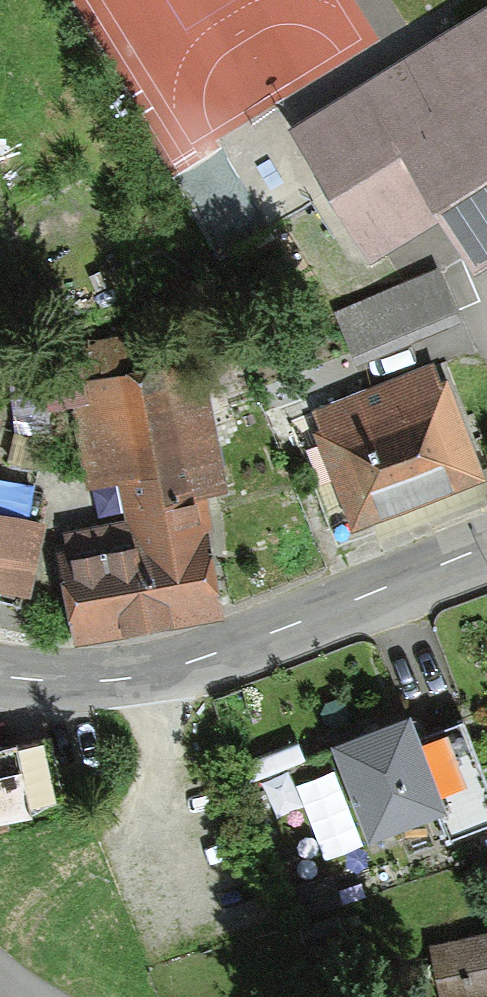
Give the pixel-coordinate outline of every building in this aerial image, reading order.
[(293,125),(371,247),(442,202),(475,254),(486,247),(486,2),(293,125)] [(438,268),(332,313),(349,353),(455,309),(438,268)] [(125,339),(65,350),(91,489),(118,484),(125,518),(209,503),(208,498),(230,494),(206,360),(131,374),(125,339)] [(320,430),(312,433),(349,534),(482,486),(445,384),(436,387),(429,368),(313,411),(320,430)] [(75,648),(223,618),(206,536),(215,534),(209,503),(63,534),(66,548),(55,551),(75,648)] [(27,598),(44,525),(0,515),(0,591),(27,598)] [(368,832),(433,807),(400,723),(336,748),(368,832)] [(486,826),(486,801),(460,725),(421,739),(456,837),(486,826)] [(17,834),(15,825),(33,821),(19,747),(0,751),(0,837),(17,834)] [(320,841),(284,851),(301,915),(337,906),(320,841)] [(427,946),(439,996),(486,996),(486,933),(427,946)]
